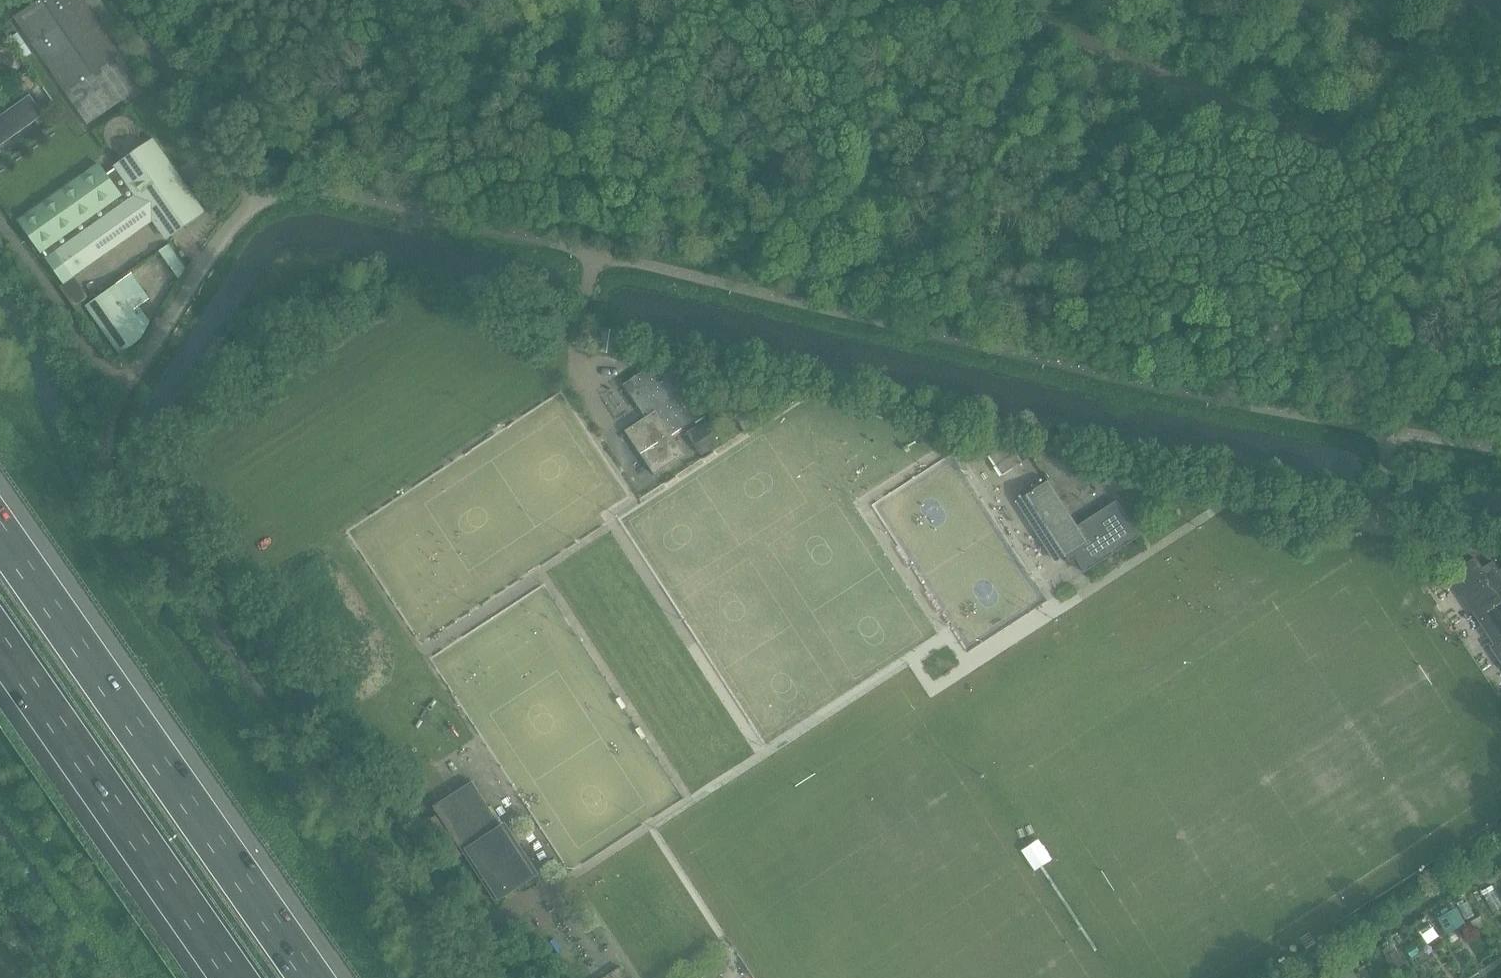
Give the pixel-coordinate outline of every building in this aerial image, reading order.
[(74,132),(88,124),(142,88),(83,0),(0,0),(0,22),(74,132)] [(0,116),(0,146),(44,115),(30,95),(0,116)] [(154,139),(115,166),(117,170),(154,221),(156,224),(194,197),(154,139)] [(154,221),(117,170),(108,176),(99,164),(19,221),(42,253),(45,251),(49,257),(46,259),(64,284),(154,221)] [(139,318),(144,314),(122,282),(121,281),(98,298),(86,306),(120,355),(121,354),(133,346),(122,330),(139,318)] [(618,355),(622,331),(599,328),(596,351),(618,355)] [(632,379),(624,385),(638,405),(640,409),(646,417),(625,431),(626,431),(637,448),(654,474),(655,475),(685,454),(677,442),(672,435),(702,415),(664,358),(632,379)] [(735,416),(742,429),(744,431),(747,435),(756,429),(744,410),(735,416)] [(707,422),(688,435),(701,454),(702,455),(727,438),(714,418),(707,422)] [(1003,433),(983,446),(1002,476),(1022,463),(1003,433)] [(1036,439),(1034,435),(1031,437),(1024,441),(1036,460),(1046,454),(1036,439)] [(1071,451),(1069,461),(1079,463),(1081,453),(1071,451)] [(1048,481),(1018,501),(1057,561),(1065,556),(1070,563),(1076,559),(1084,573),(1140,537),(1117,501),(1077,527),(1048,481)] [(1449,575),(1459,591),(1464,588),(1482,615),(1477,618),(1494,645),(1491,647),(1500,663),(1500,571),(1499,572),(1493,562),(1491,563),(1483,569),(1475,558),(1449,575)] [(472,781),(439,803),(500,897),(534,876),(472,781)] [(463,856),(436,815),(428,820),(455,861),(457,860),(463,856)] [(603,977),(627,977),(620,967),(603,977)]
